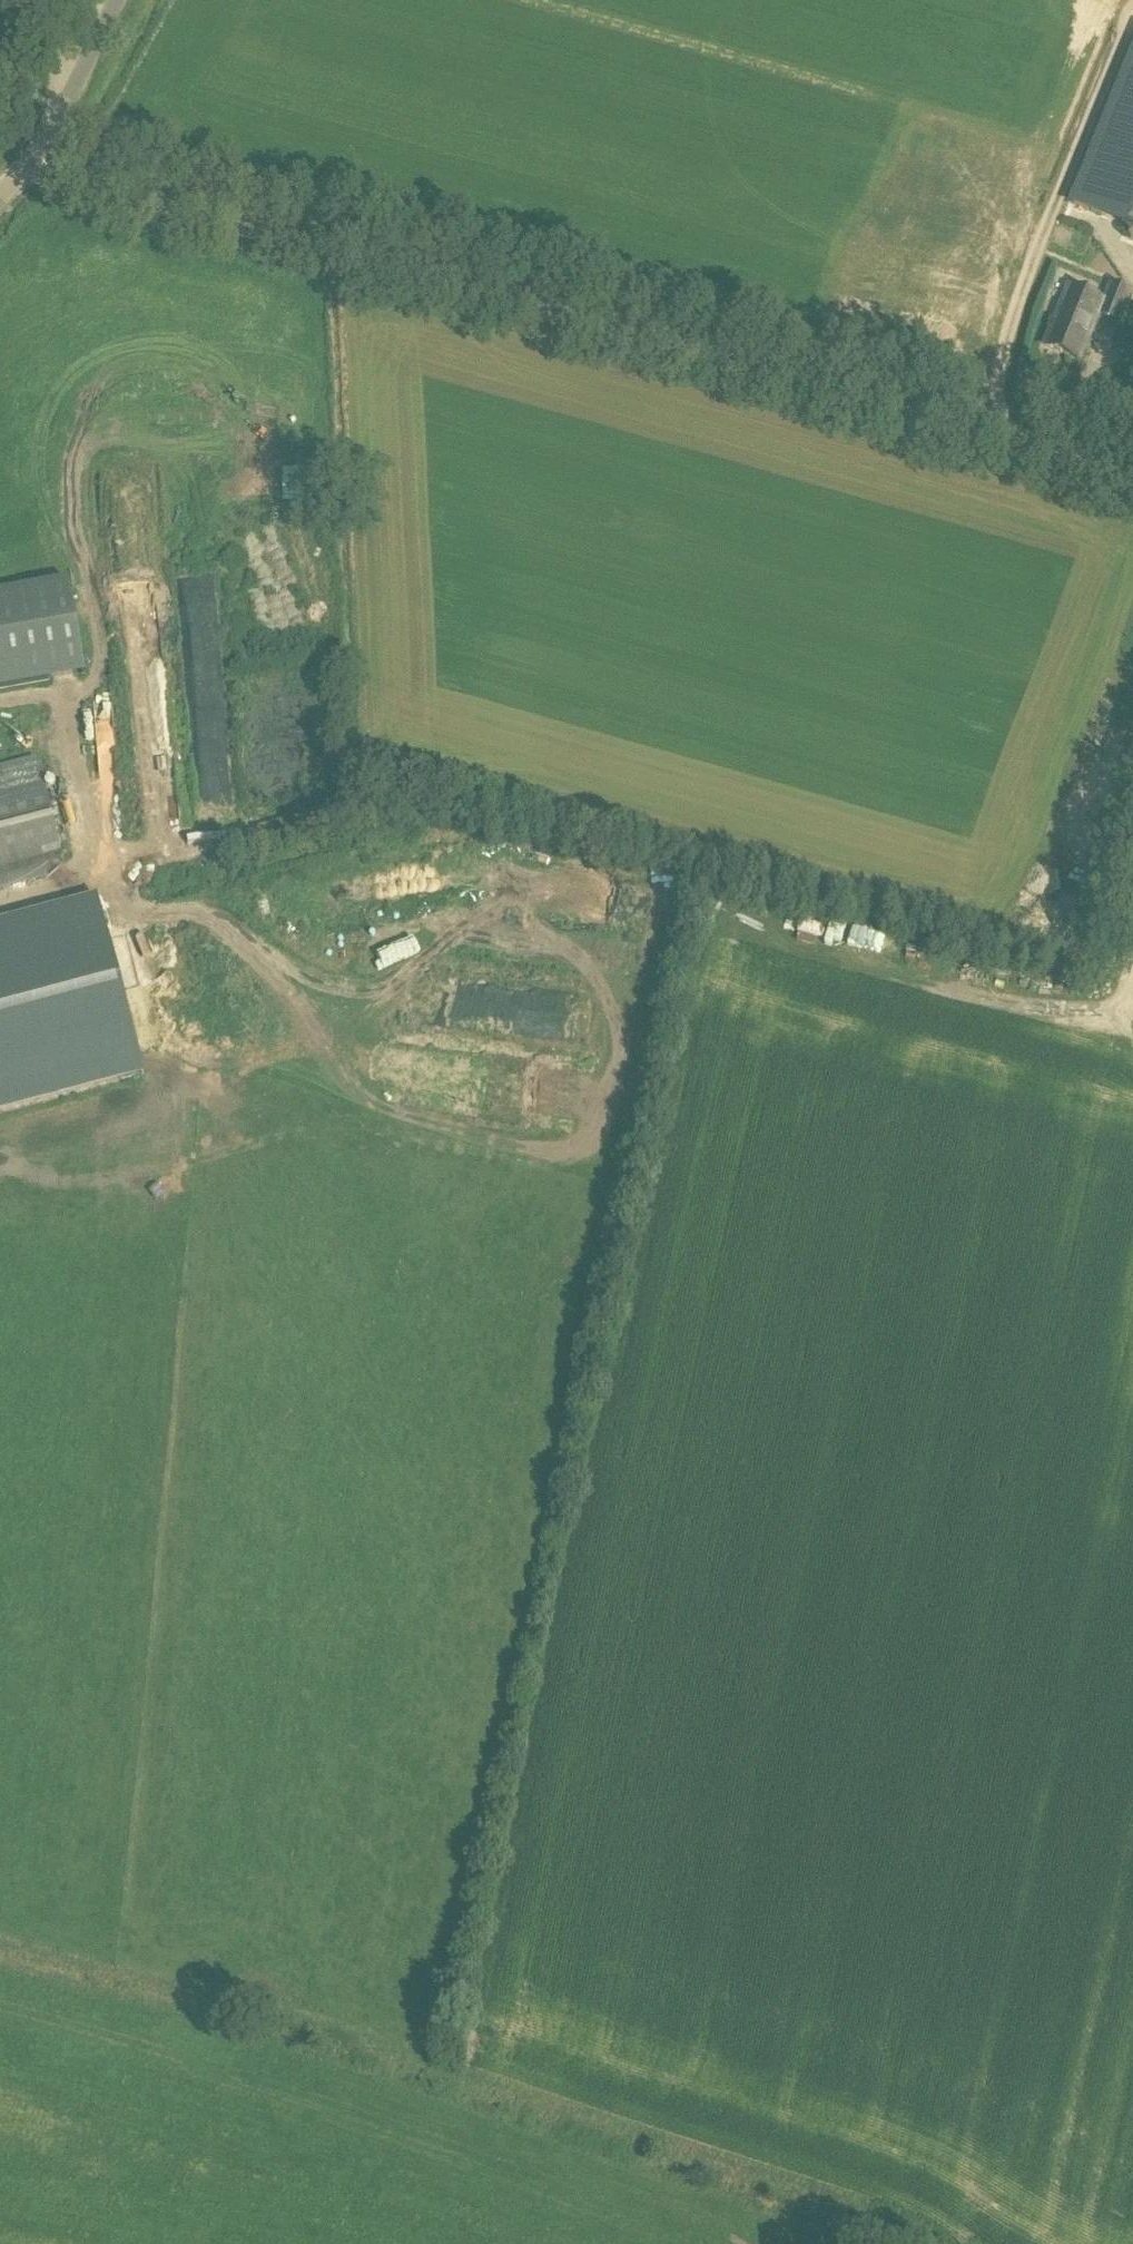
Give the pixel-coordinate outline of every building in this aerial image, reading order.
[(1119,323),(1132,292),(1111,284),(1103,302),(1068,288),(1045,346),(1080,360),(1099,315),(1119,323)] [(85,674),(67,581),(0,593),(0,690),(85,674)] [(48,879),(45,866),(63,861),(61,853),(35,758),(0,768),(0,891),(48,879)] [(143,1074),(96,897),(0,923),(0,1112),(143,1074)]
